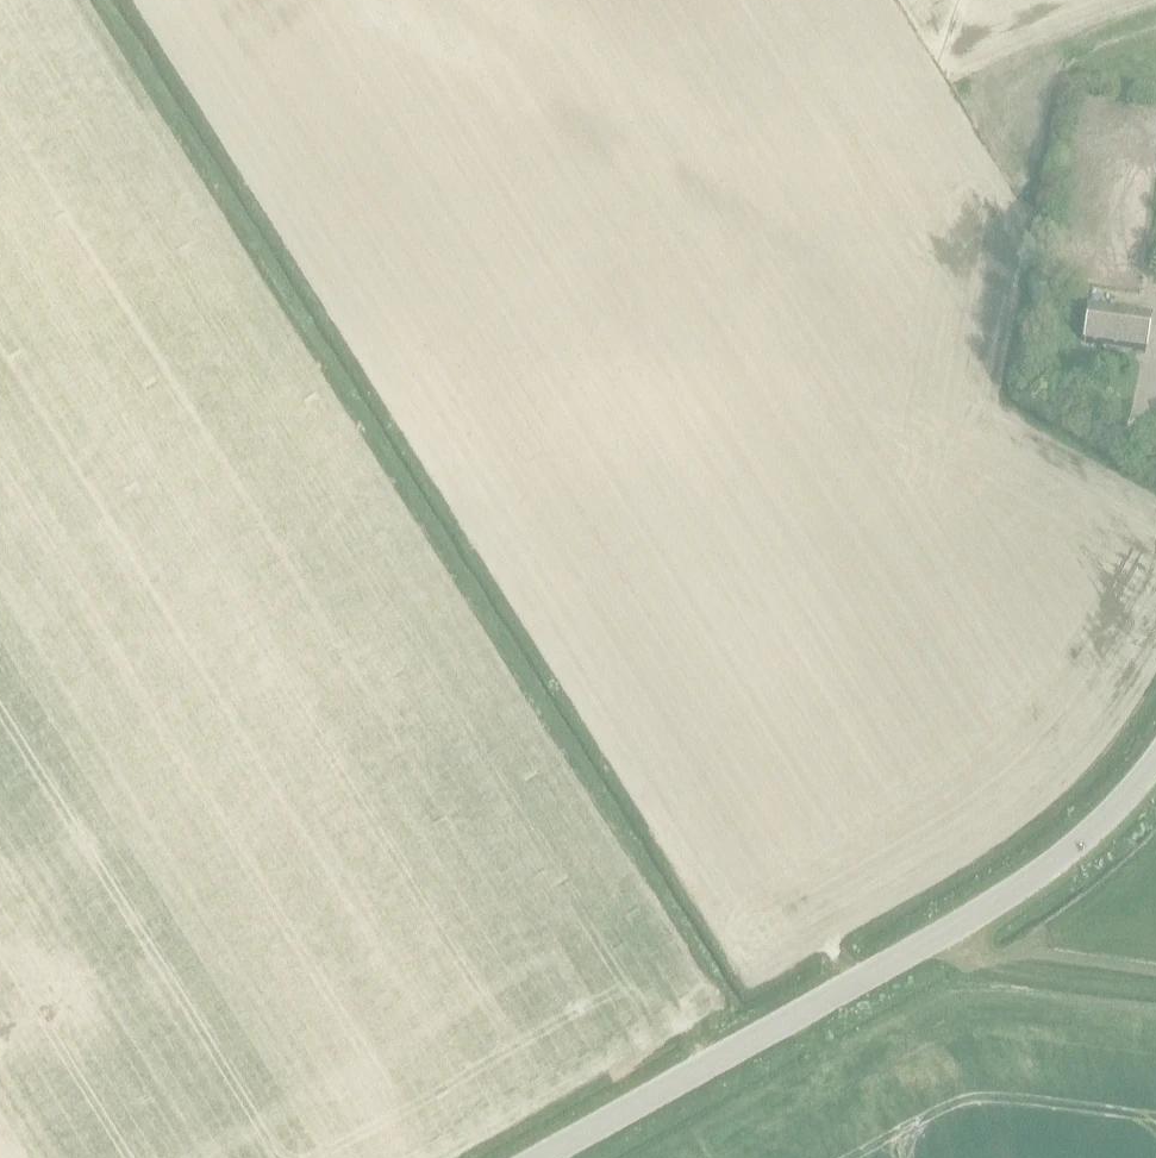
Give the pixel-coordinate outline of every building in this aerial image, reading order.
[(1138,348),(1148,350),(1153,314),(1090,306),(1085,342),(1102,344),(1101,353),(1136,357),(1138,348)]
